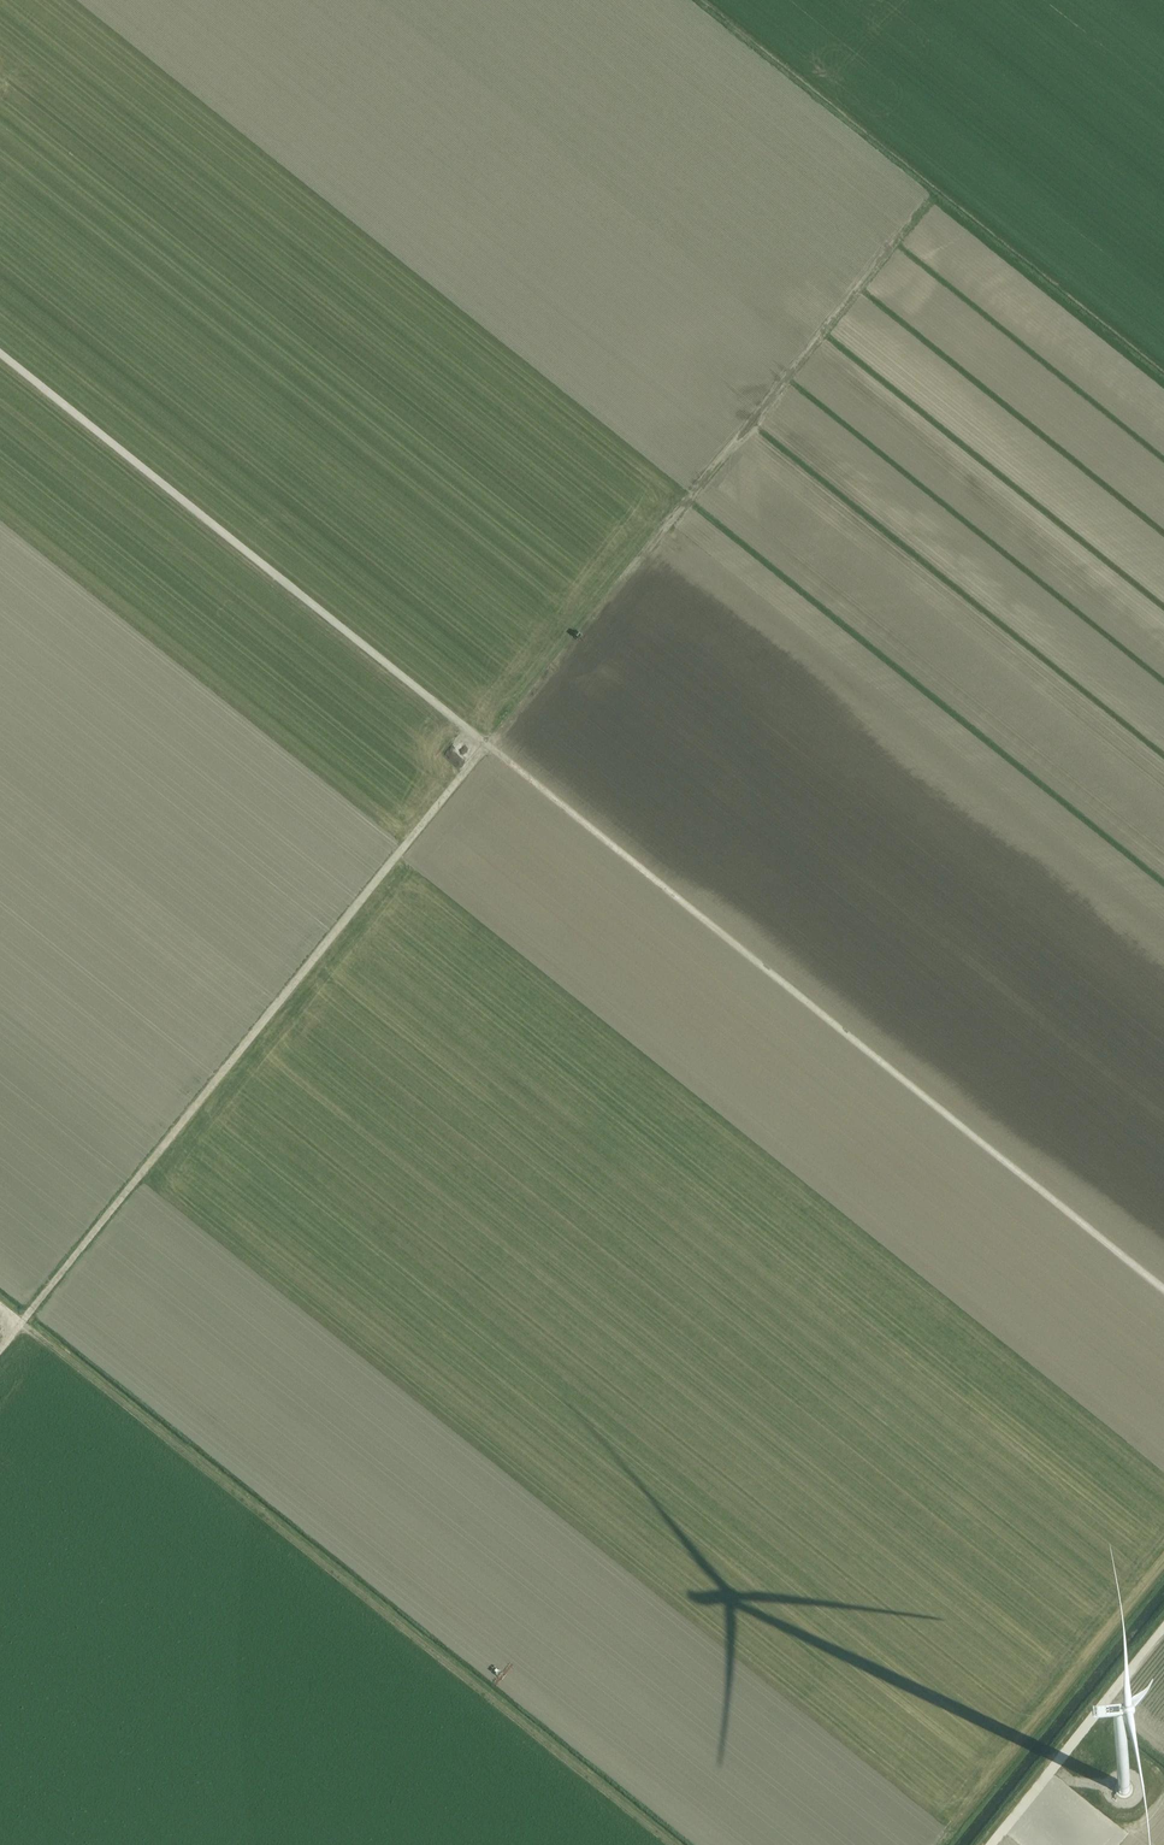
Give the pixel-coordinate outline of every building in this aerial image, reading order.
[(1136,1790),(1136,1789),(1136,1787),(1136,1786),(1135,1784),(1134,1783),(1134,1782),(1133,1781),(1132,1780),(1130,1779),(1129,1778),(1128,1777),(1126,1777),(1125,1777),(1123,1777),(1122,1777),(1120,1777),(1119,1778),(1117,1779),(1116,1780),(1115,1781),(1114,1782),(1113,1783),(1113,1784),(1112,1786),(1112,1787),(1112,1789),(1112,1790),(1112,1792),(1113,1793),(1113,1795),(1114,1796),(1115,1797),(1116,1798),(1117,1799),(1119,1800),(1120,1800),(1122,1801),(1123,1801),(1125,1801),(1126,1801),(1128,1800),(1129,1800),(1130,1799),(1132,1798),(1133,1797),(1134,1796),(1134,1795),(1135,1793),(1136,1792),(1136,1790)]
